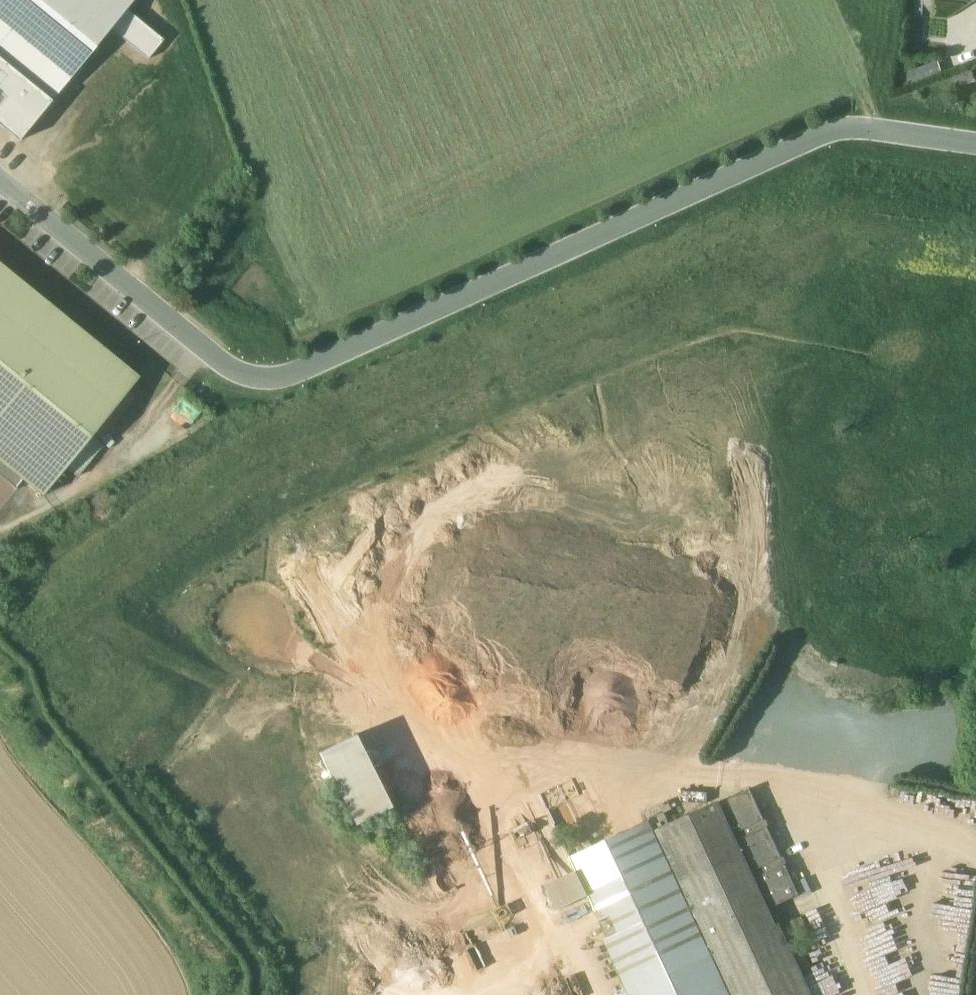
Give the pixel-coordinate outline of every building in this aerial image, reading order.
[(17,142),(110,29),(146,59),(162,40),(126,10),(134,0),(0,0),(0,128),(17,142)] [(951,75),(955,87),(974,82),(970,68),(951,75)] [(0,264),(0,478),(13,489),(21,480),(41,496),(64,468),(76,477),(102,446),(90,436),(138,377),(0,264)] [(390,807),(354,735),(317,753),(354,825),(390,807)] [(546,886),(557,910),(588,895),(607,938),(603,940),(629,994),(812,994),(779,924),(776,925),(769,910),(798,895),(782,857),(749,789),(720,803),(719,800),(668,824),(664,813),(569,857),(577,871),(546,886)]
